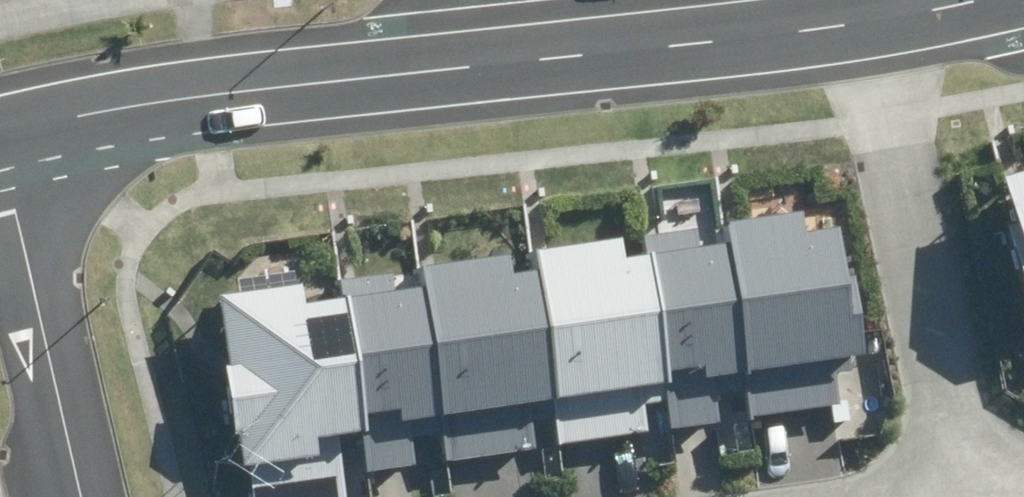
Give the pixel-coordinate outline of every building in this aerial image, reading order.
[(1023,256),(1023,172),(1004,177),(1023,256)] [(746,385),(750,416),(836,405),(832,373),(860,369),(842,227),(817,231),(814,210),(726,221),(728,244),(746,385)] [(717,389),(746,385),(728,244),(700,247),(697,227),(647,233),(650,255),(668,398),(672,426),(721,420),(717,389)] [(556,413),(560,444),(645,434),(641,401),(668,398),(650,255),(626,258),(624,238),(535,250),(538,273),(556,413)] [(444,431),(448,462),(533,451),(528,416),(556,413),(538,273),(513,276),(510,254),(423,265),(426,290),(444,431)] [(344,302),(360,430),(366,475),(429,467),(424,433),(444,431),(426,290),(393,294),(391,276),(342,282),(344,302)] [(344,302),(304,307),(301,285),(223,295),(232,366),(224,367),(232,434),(245,433),(253,496),(349,496),(341,432),(360,430),(344,302)]
